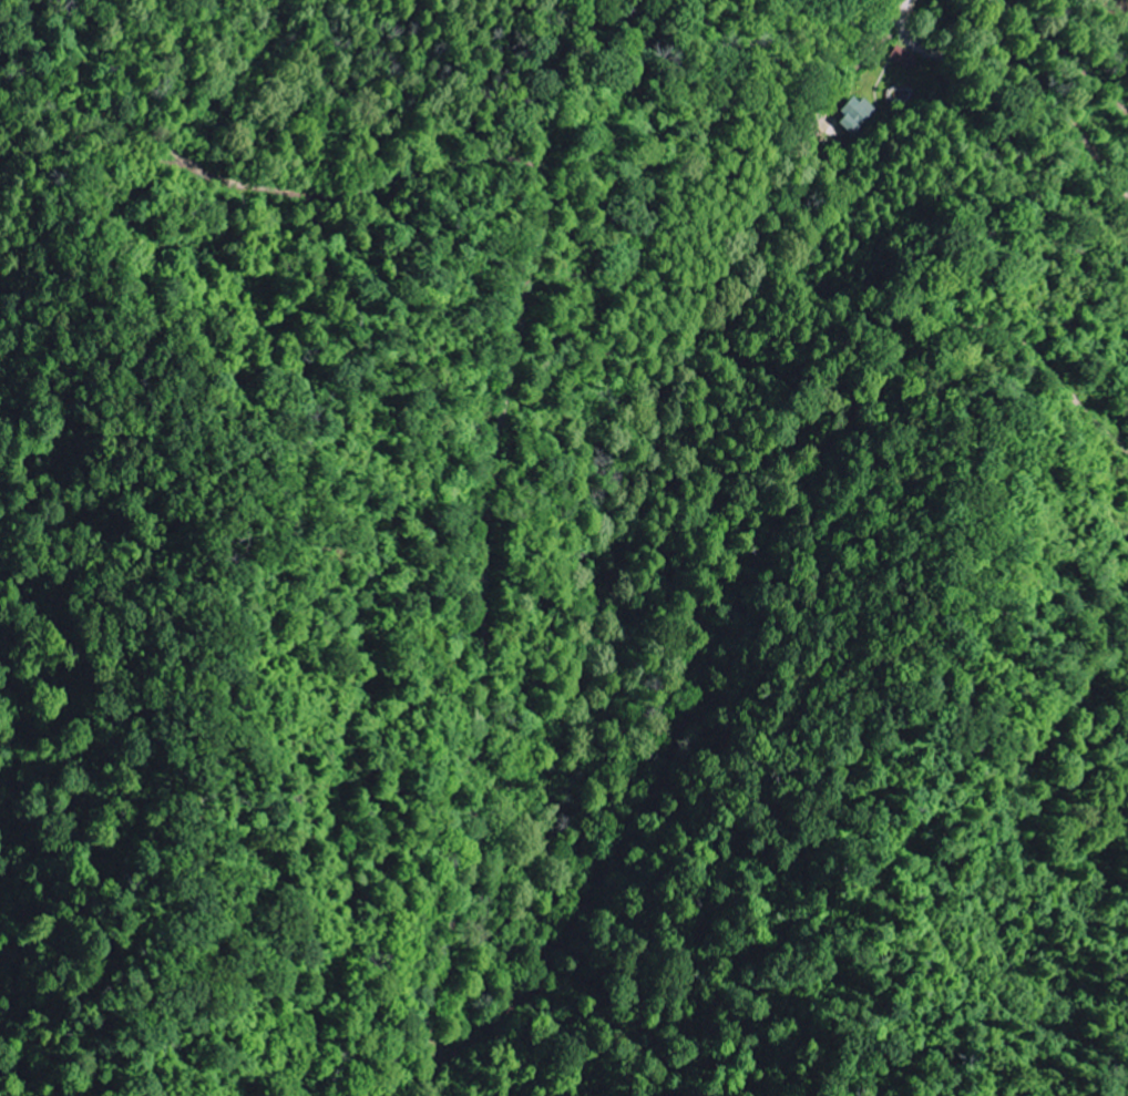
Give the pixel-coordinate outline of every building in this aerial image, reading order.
[(839,121),(855,136),(877,112),(857,93),(842,109),(846,113),(839,121)]
